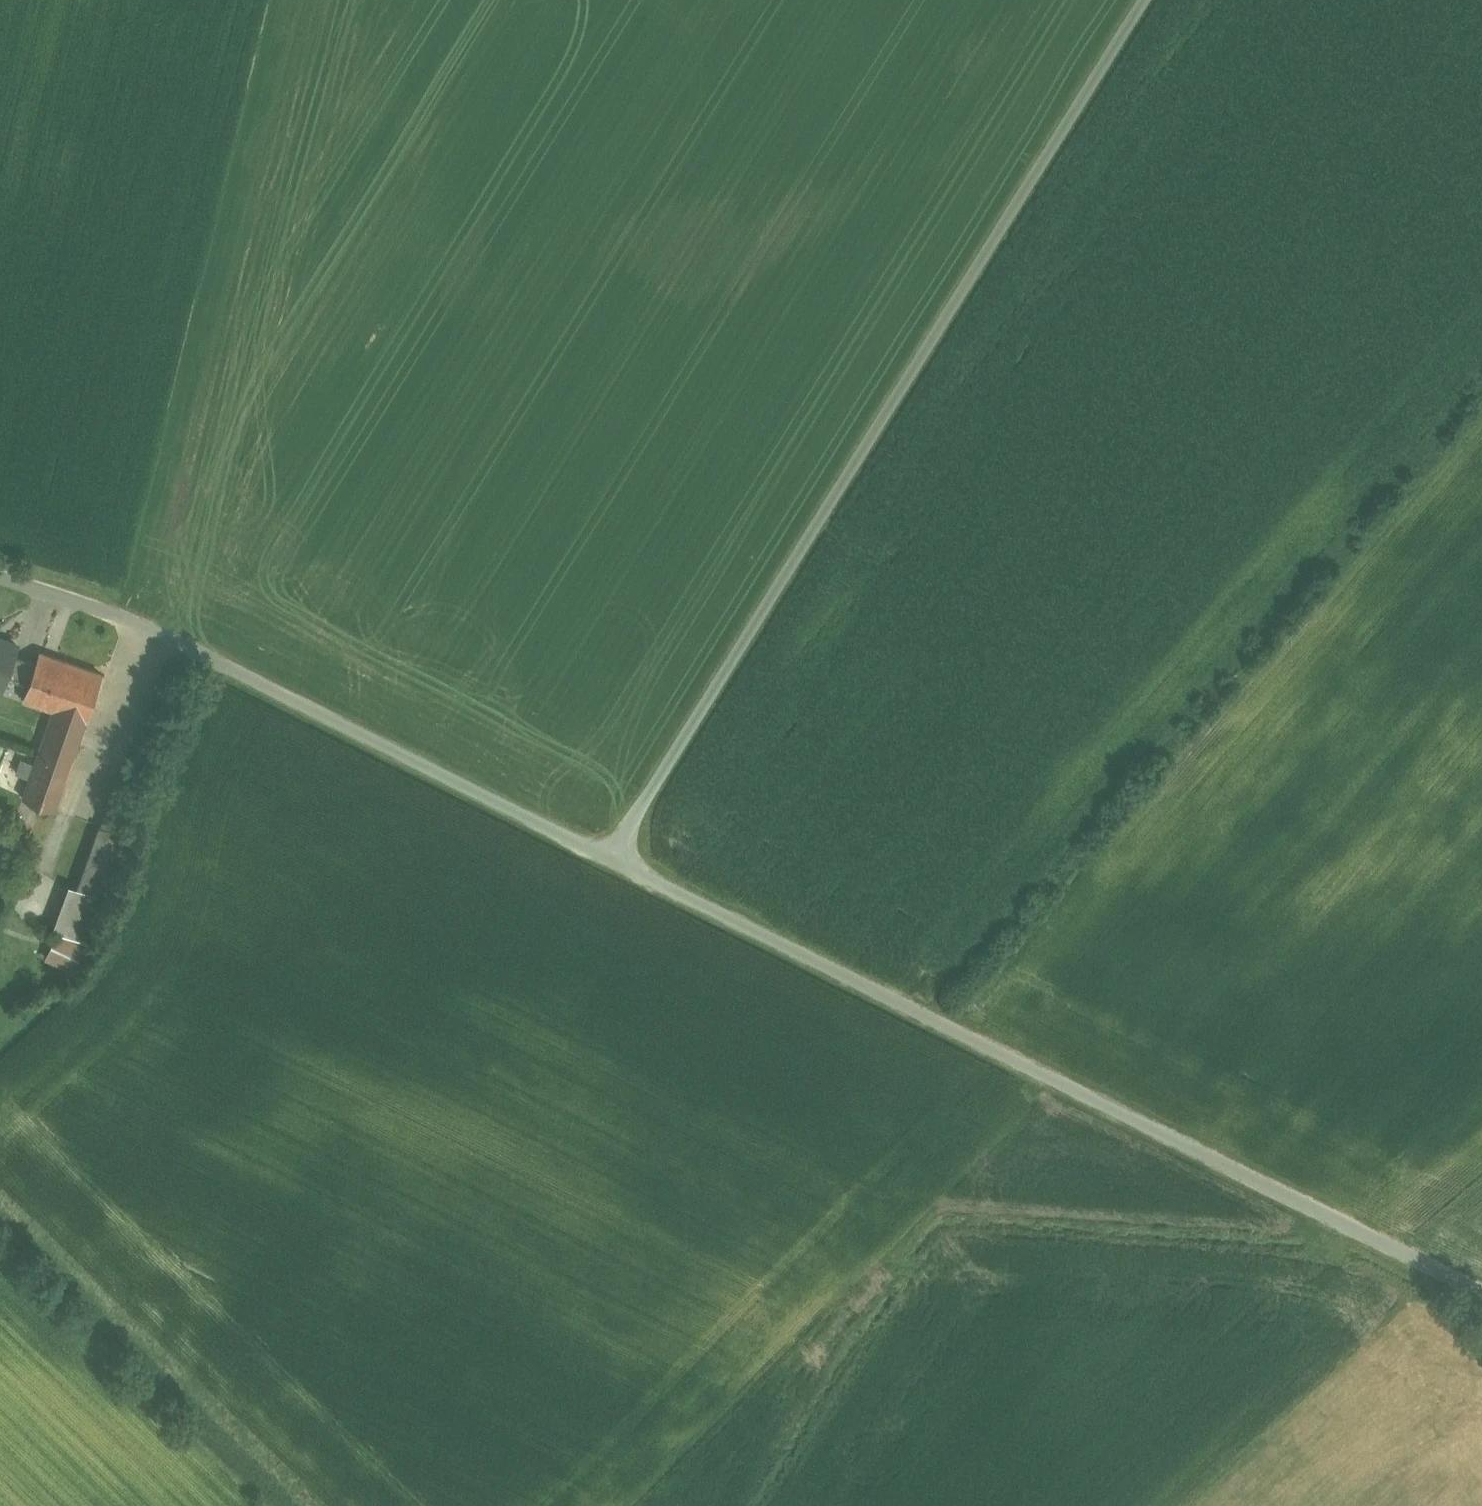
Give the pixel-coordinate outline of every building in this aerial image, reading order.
[(0,640),(0,686),(2,687),(7,675),(14,654),(17,644),(16,643),(15,645),(0,640)] [(103,674),(40,652),(36,662),(29,682),(24,698),(55,709),(24,797),(56,809),(103,674)] [(36,662),(14,654),(7,675),(29,682),(36,662)] [(133,817),(102,807),(82,871),(112,880),(133,817)] [(81,969),(90,947),(62,934),(53,956),(81,969)]
